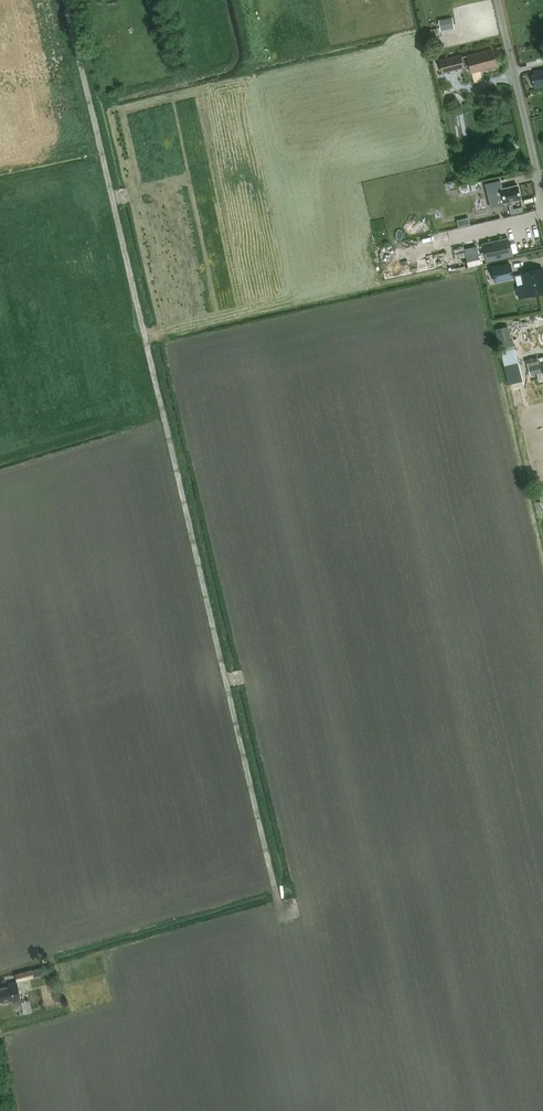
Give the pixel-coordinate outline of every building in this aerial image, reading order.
[(440,29),(454,26),(453,17),(439,20),(440,29)] [(438,28),(431,29),(433,36),(440,35),(438,28)] [(469,64),(471,71),(471,72),(496,66),(492,49),(462,57),(461,55),(439,60),(442,72),(464,67),(464,66),(469,64)] [(540,71),(534,72),(535,75),(531,76),(534,89),(542,87),(542,70),(540,71)] [(500,181),(486,184),(491,207),(505,204),(505,202),(502,188),(500,181)] [(505,202),(521,199),(518,185),(502,188),(505,202)] [(509,237),(481,243),(486,262),(513,256),(509,237)] [(477,246),(464,249),(467,261),(480,258),(477,246)] [(494,282),(513,277),(510,262),(491,266),(494,282)] [(542,278),(542,272),(542,268),(521,273),(524,285),(526,284),(528,295),(542,292),(542,281),(542,278)] [(508,326),(495,329),(499,342),(511,339),(508,326)] [(539,363),(538,358),(526,361),(530,374),(542,371),(542,362),(539,363)] [(518,362),(514,363),(506,365),(510,383),(523,380),(518,362)] [(39,968),(33,970),(34,977),(41,975),(42,975),(40,968),(39,968)] [(17,982),(33,977),(32,972),(15,977),(16,981),(17,982)] [(21,1000),(16,981),(7,983),(8,986),(0,988),(0,1001),(1,1001),(1,1003),(11,1000),(12,1002),(21,1000)]
